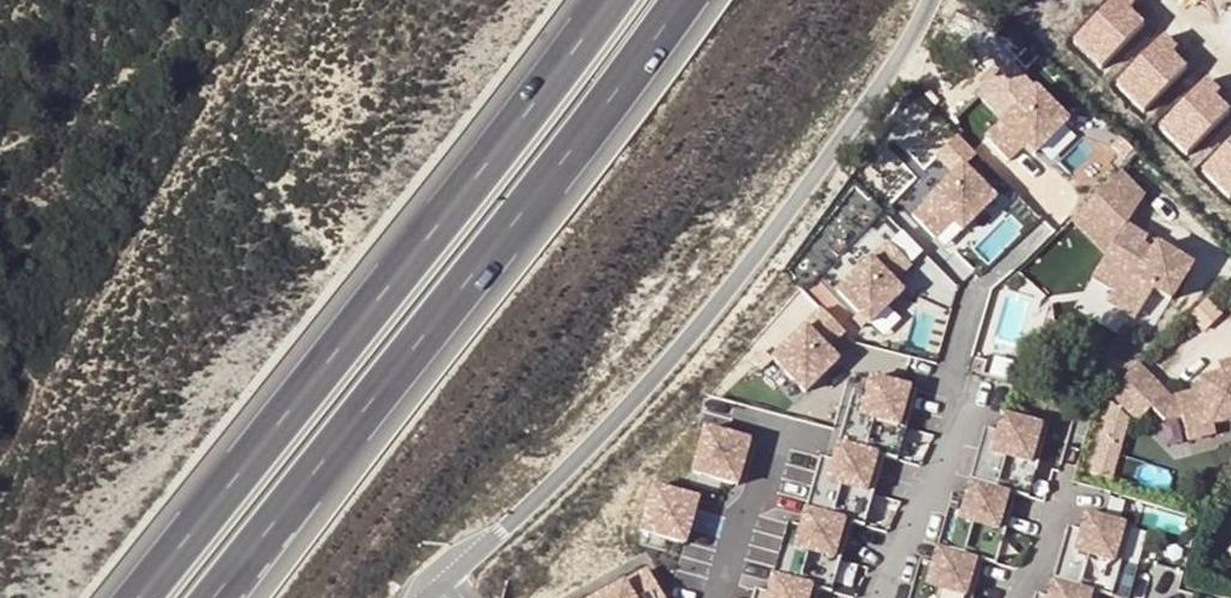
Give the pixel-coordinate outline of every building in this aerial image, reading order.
[(1040,86),(988,135),(1008,156),(1028,138),(1041,152),(1073,121),(1040,86)] [(994,198),(961,164),(911,212),(930,232),(948,215),(962,230),(994,198)] [(1096,245),(1146,197),(1122,172),(1072,220),(1096,245)] [(1107,307),(1140,325),(1155,299),(1173,309),(1197,265),(1125,226),(1097,277),(1117,288),(1107,307)] [(889,239),(837,289),(869,322),(903,290),(894,280),(912,263),(889,239)] [(822,310),(770,359),(802,392),(836,360),(827,351),(845,334),(822,310)] [(1176,400),(1141,362),(1109,390),(1144,430),(1181,421),(1176,400)] [(901,452),(918,382),(863,369),(841,457),(824,453),(795,574),(857,589),(863,565),(842,560),(853,516),(867,519),(885,448),(901,452)] [(1176,400),(1181,421),(1185,438),(1230,428),(1230,375),(1199,383),(1201,394),(1176,400)] [(1010,493),(1029,497),(1047,423),(1003,412),(997,435),(983,431),(970,483),(1010,493)] [(745,440),(700,429),(689,473),(734,484),(745,440)] [(886,455),(878,489),(910,496),(918,462),(886,455)] [(979,559),(995,561),(1010,493),(970,483),(966,498),(952,494),(940,551),(979,559)] [(651,488),(639,532),(684,544),(695,500),(651,488)] [(1097,592),(1112,597),(1133,522),(1087,509),(1080,532),(1068,529),(1054,580),(1097,592)] [(940,551),(937,563),(918,559),(909,597),(971,597),(979,559),(940,551)] [(597,597),(661,597),(645,570),(597,597)] [(821,583),(777,570),(769,597),(816,597),(821,583)] [(1097,592),(1054,580),(1051,597),(1095,597),(1097,592)]
